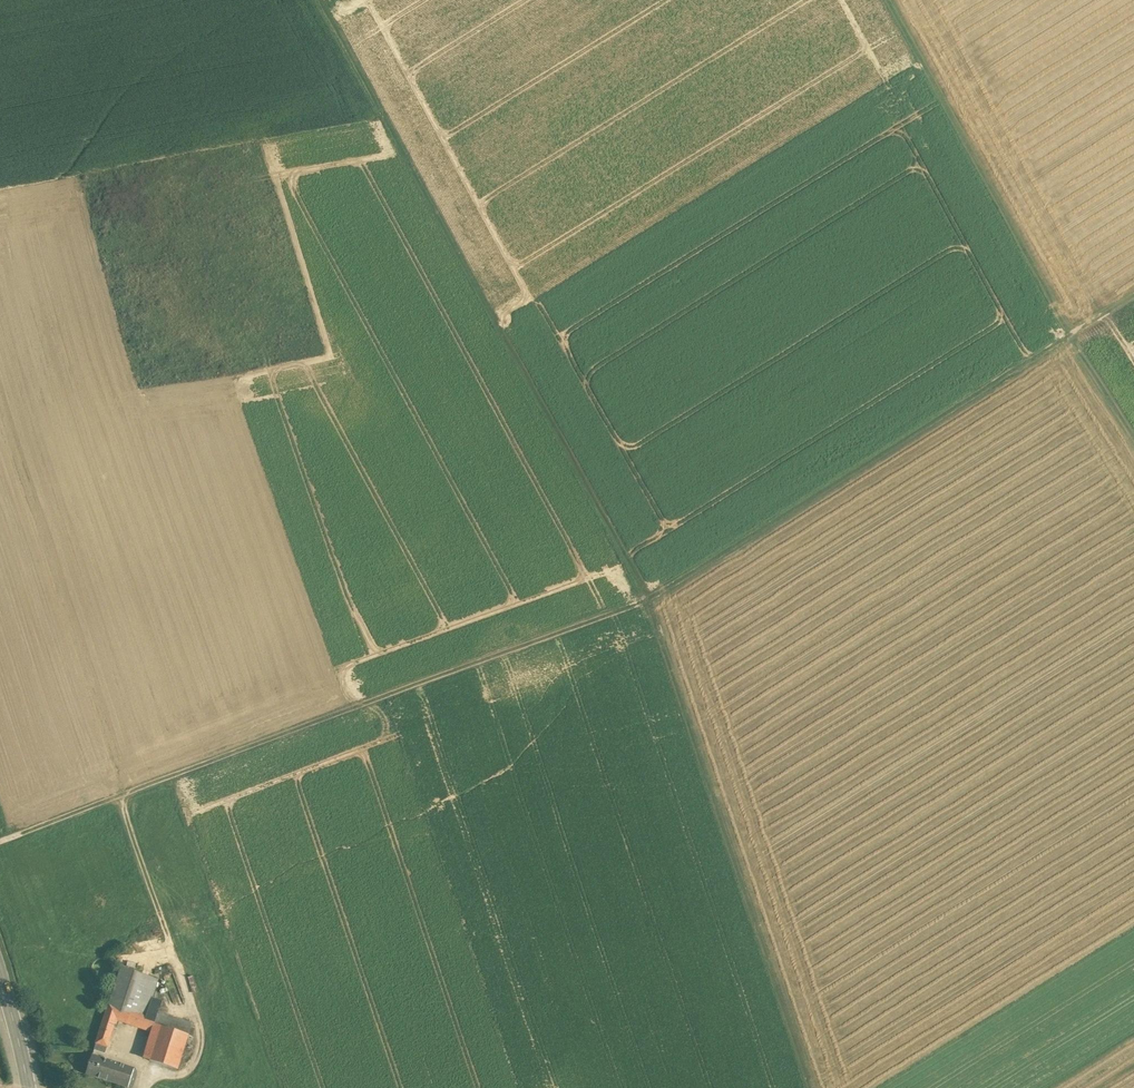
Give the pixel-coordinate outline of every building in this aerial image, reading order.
[(158,979),(121,967),(109,1005),(121,1008),(145,1016),(152,995),(158,979)] [(152,995),(145,1016),(190,1031),(193,1022),(159,1011),(164,999),(152,995)] [(105,1059),(118,1020),(121,1008),(109,1005),(92,1055),(105,1059)] [(179,1065),(190,1031),(145,1016),(121,1008),(118,1020),(122,1022),(150,1031),(142,1053),(178,1065),(179,1065)] [(105,1059),(92,1055),(86,1075),(103,1080),(109,1061),(105,1059)] [(133,1069),(109,1061),(103,1080),(127,1087),(133,1069)]
